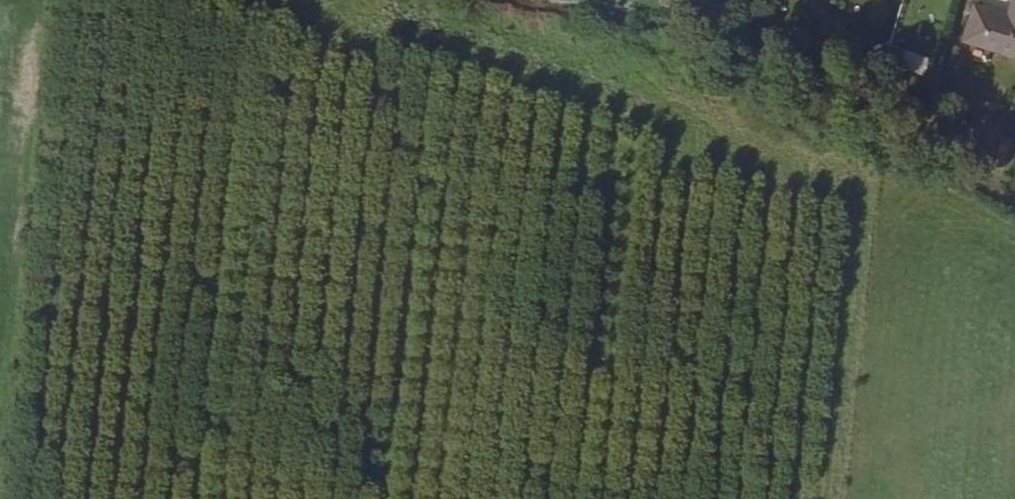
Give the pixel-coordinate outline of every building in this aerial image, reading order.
[(1014,13),(980,3),(970,35),(1014,50),(1014,12),(1014,13)]
